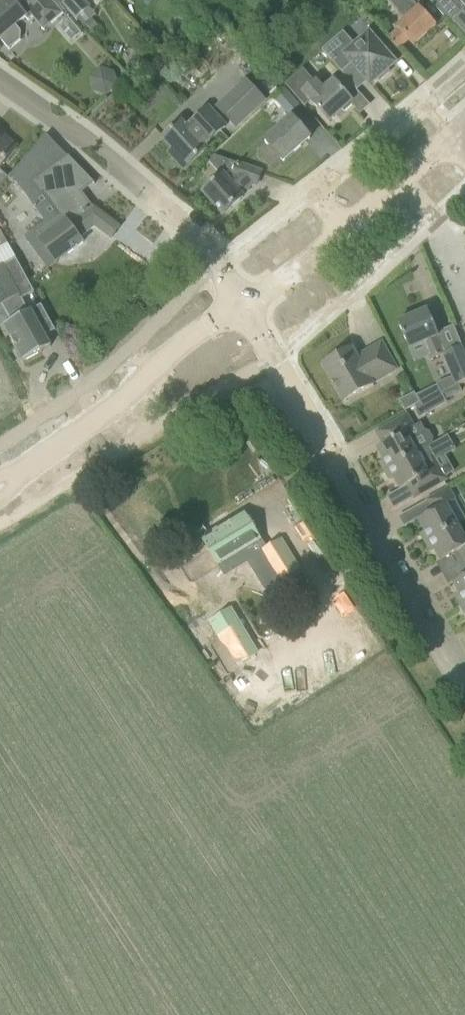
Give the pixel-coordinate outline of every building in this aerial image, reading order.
[(9,50),(21,40),(22,31),(16,25),(25,17),(28,21),(40,11),(52,24),(64,14),(52,0),(24,0),(17,6),(12,0),(6,0),(0,5),(0,39),(9,50)] [(63,3),(77,18),(89,8),(89,7),(83,0),(67,0),(63,3)] [(404,19),(396,26),(398,29),(387,38),(398,51),(408,41),(414,46),(437,26),(419,6),(417,9),(409,0),(386,0),(404,19)] [(453,26),(456,23),(464,33),(464,0),(428,0),(453,26)] [(90,20),(84,25),(90,31),(96,26),(90,20)] [(387,70),(395,64),(370,35),(356,46),(344,32),(323,50),(342,73),(352,64),(371,85),(378,79),(380,81),(390,73),(387,70)] [(129,60),(126,68),(138,73),(143,61),(135,58),(129,60)] [(115,97),(121,71),(95,65),(89,90),(115,97)] [(353,106),(350,103),(352,101),(334,81),(323,90),(303,68),(285,84),(301,102),(307,97),(329,122),(342,110),(345,113),(353,106)] [(247,79),(218,106),(237,126),(266,98),(247,79)] [(274,97),(284,109),(289,115),(299,106),(284,89),(274,97)] [(204,146),(226,126),(209,107),(186,126),(181,121),(163,138),(174,149),(169,154),(184,170),(207,149),(204,146)] [(267,143),(259,150),(273,165),(281,159),(283,162),(311,138),(292,117),(265,141),(267,143)] [(3,136),(0,139),(0,168),(4,163),(17,148),(3,136)] [(44,192),(61,215),(34,234),(53,259),(66,250),(68,254),(83,243),(79,238),(95,226),(111,239),(120,228),(94,208),(93,209),(80,192),(91,184),(69,155),(34,182),(42,193),(44,192)] [(203,192),(223,215),(243,197),(240,194),(253,183),(257,185),(261,172),(229,161),(223,174),(203,192)] [(0,267),(0,306),(2,305),(11,322),(4,326),(11,339),(10,340),(14,348),(15,347),(22,358),(24,357),(26,361),(42,352),(50,347),(50,345),(48,342),(45,336),(44,336),(55,330),(41,305),(31,311),(28,312),(21,300),(34,293),(16,259),(4,266),(4,265),(0,267)] [(398,323),(409,348),(423,343),(430,359),(446,353),(436,329),(428,310),(398,323)] [(373,385),(398,371),(382,343),(357,357),(352,347),(322,364),(344,402),(374,386),(373,385)] [(445,358),(453,378),(456,386),(464,382),(464,354),(463,350),(445,358)] [(453,378),(437,384),(438,385),(441,393),(442,393),(456,386),(453,378)] [(420,403),(414,406),(419,416),(446,403),(442,393),(441,393),(438,385),(416,395),(420,403)] [(415,393),(400,401),(405,410),(414,406),(420,403),(416,395),(415,393)] [(379,463),(384,471),(416,453),(432,445),(434,440),(429,433),(425,432),(420,424),(414,427),(407,414),(376,432),(383,445),(377,448),(384,460),(379,463)] [(416,453),(384,471),(389,480),(393,477),(400,489),(406,486),(414,499),(447,480),(434,457),(422,463),(416,453)] [(420,534),(425,543),(458,524),(448,505),(456,500),(449,488),(427,500),(427,501),(418,506),(423,516),(418,520),(424,532),(420,534)] [(298,568),(282,541),(266,550),(261,542),(244,514),(222,528),(222,526),(202,538),(213,555),(218,564),(248,547),(254,558),(261,553),(278,581),(298,568)] [(462,563),(464,561),(464,536),(458,524),(425,543),(430,552),(434,549),(441,561),(456,552),(462,563)] [(460,606),(464,603),(464,576),(453,583),(460,595),(455,597),(460,606)] [(220,640),(210,646),(227,674),(259,655),(231,608),(209,623),(220,640)]
